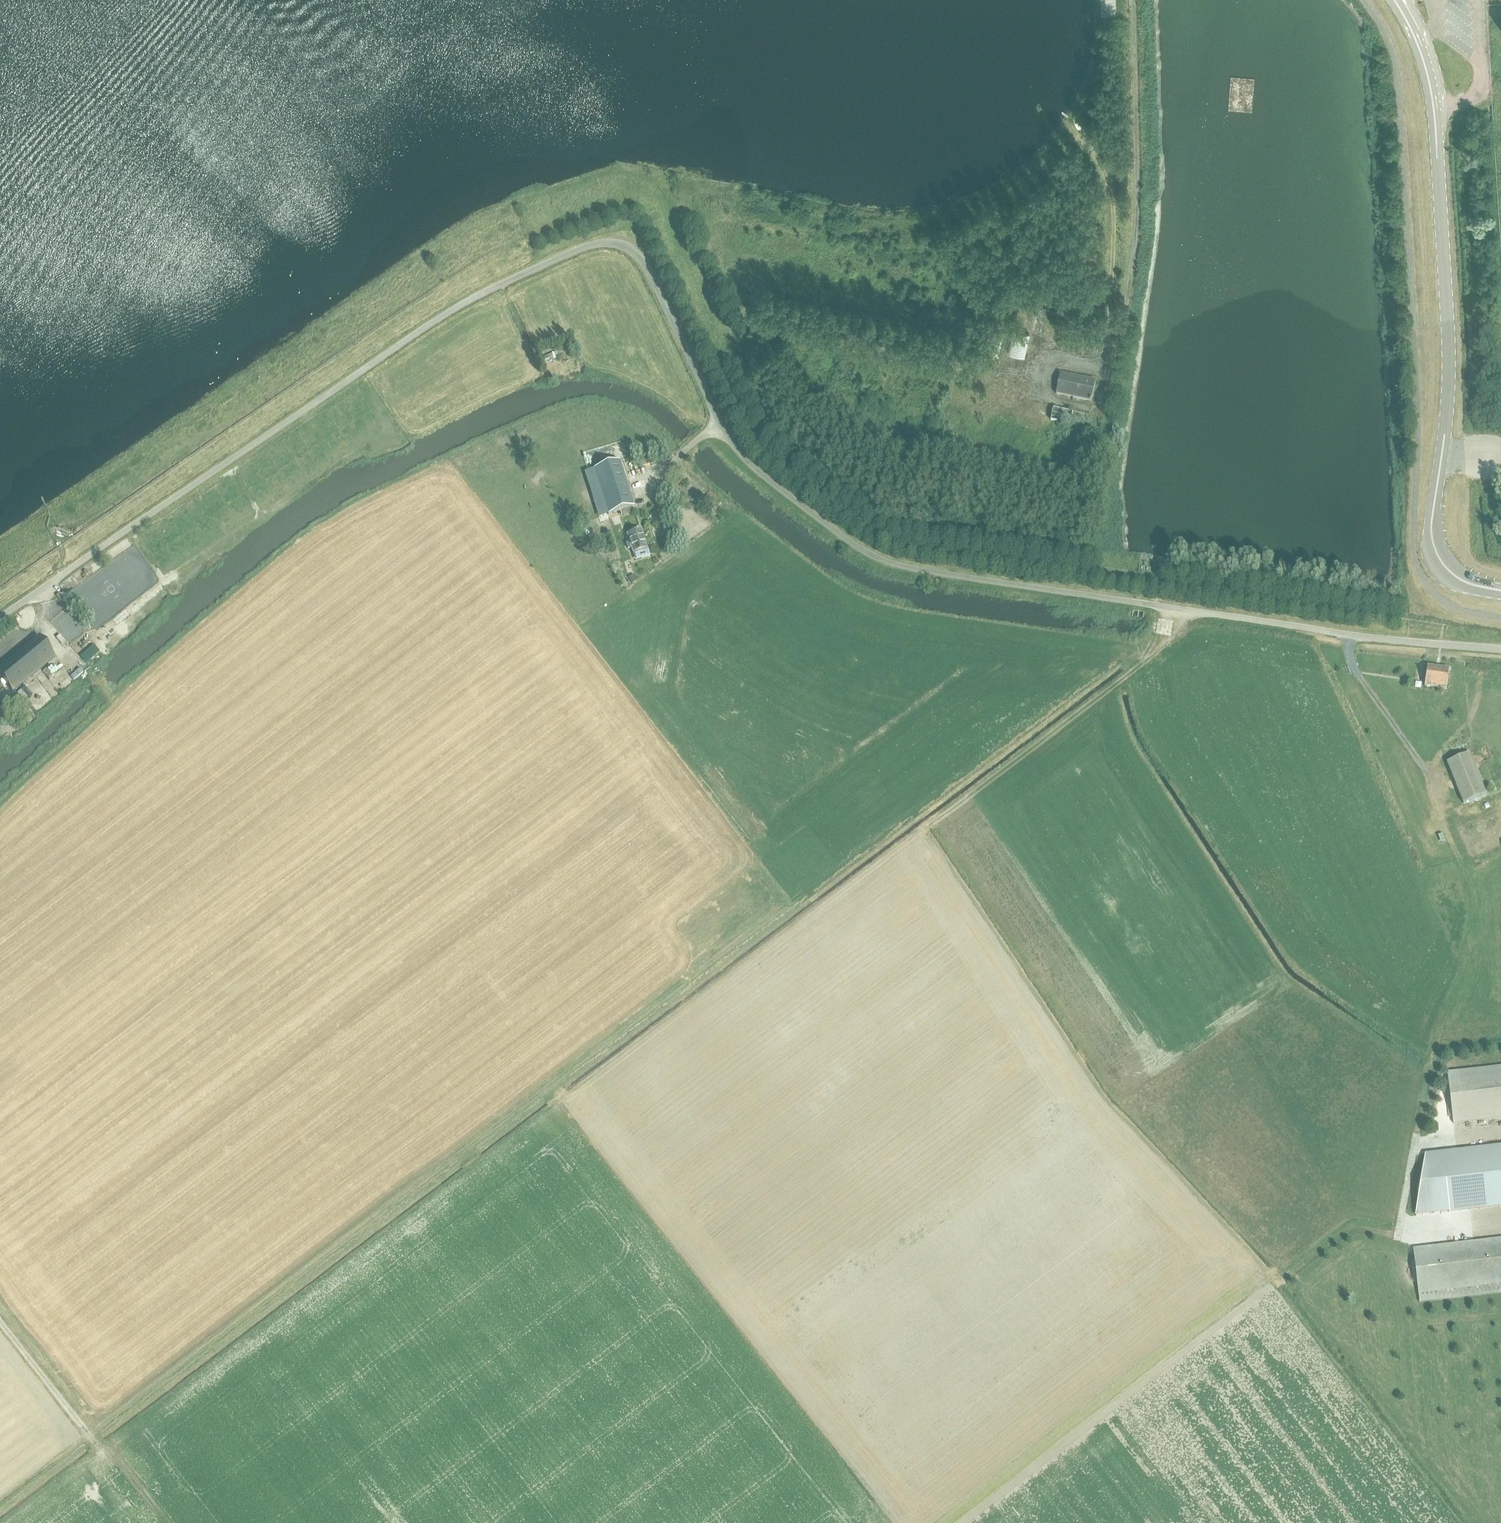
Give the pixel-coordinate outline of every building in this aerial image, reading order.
[(1014,330),(1009,353),(1024,357),(1030,333),(1014,330)] [(547,353),(550,360),(564,354),(561,347),(547,353)] [(1056,394),(1091,402),(1096,382),(1061,374),(1056,394)] [(1085,416),(1054,409),(1051,420),(1082,427),(1085,416)] [(619,511),(632,507),(633,507),(619,461),(594,469),(609,515),(619,511)] [(634,512),(632,507),(619,511),(621,516),(634,512)] [(641,530),(627,534),(633,553),(640,551),(642,558),(650,556),(648,548),(646,548),(641,530)] [(633,574),(627,577),(631,583),(637,580),(633,574)] [(127,607),(114,615),(118,622),(132,615),(127,607)] [(76,610),(58,623),(72,641),(90,628),(76,610)] [(13,692),(55,657),(38,637),(0,668),(0,676),(13,692)] [(1425,686),(1447,690),(1449,669),(1427,666),(1425,686)] [(1469,754),(1447,763),(1463,804),(1486,795),(1469,754)] [(1453,1124),(1500,1118),(1500,1066),(1447,1072),(1453,1124)] [(1442,1153),(1449,1211),(1500,1205),(1500,1146),(1442,1153)] [(1442,1153),(1426,1155),(1416,1215),(1449,1211),(1442,1153)] [(1413,1249),(1419,1294),(1500,1284),(1500,1239),(1413,1249)]
